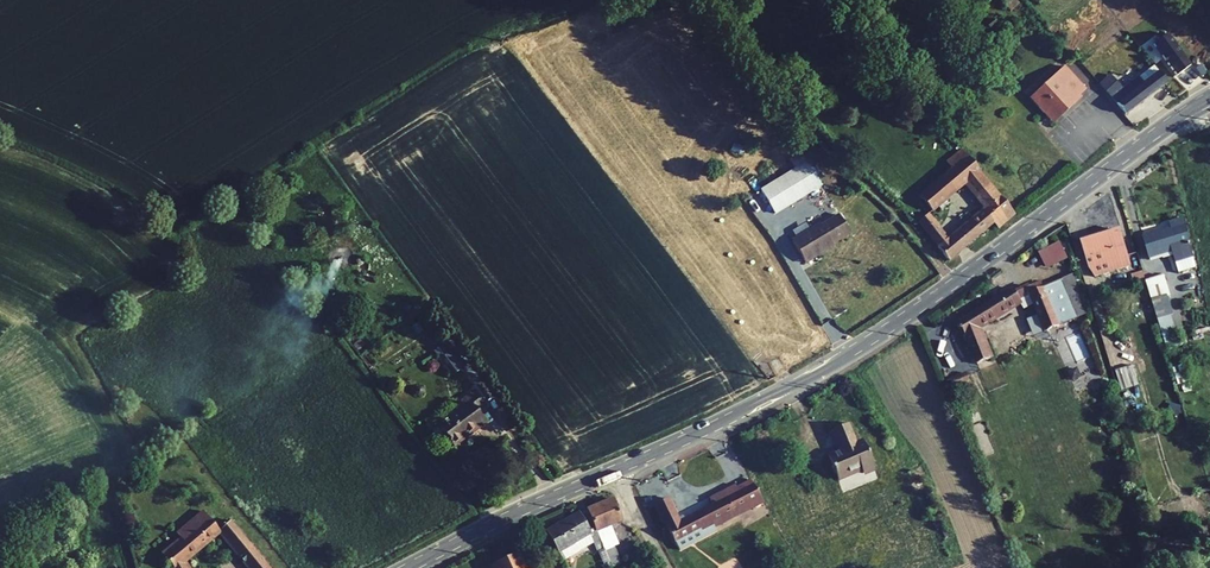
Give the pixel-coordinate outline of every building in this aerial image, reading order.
[(1151,19),(1138,31),(1164,60),(1177,48),(1151,19)] [(1052,53),(1018,84),(1038,105),(1049,94),(1053,98),(1068,84),(1064,80),(1071,74),(1052,53)] [(1098,62),(1090,70),(1118,100),(1155,68),(1146,57),(1125,76),(1120,70),(1112,77),(1098,62)] [(952,137),(936,149),(941,156),(957,143),(952,137)] [(941,156),(907,183),(917,197),(922,192),(926,196),(935,189),(933,185),(954,168),(968,156),(957,143),(941,156)] [(968,156),(954,168),(962,178),(977,167),(968,156)] [(759,191),(775,214),(819,185),(804,160),(759,191)] [(973,192),(942,218),(952,231),(982,207),(987,213),(1004,199),(977,167),(962,178),(973,192)] [(915,200),(907,206),(936,242),(945,236),(934,224),(915,200)] [(810,213),(783,231),(797,254),(826,236),(824,233),(842,220),(830,202),(811,216),(810,213)] [(1160,217),(1129,227),(1134,246),(1160,238),(1168,263),(1184,258),(1181,242),(1170,207),(1158,211),(1160,217)] [(942,218),(934,224),(945,236),(952,231),(942,218)] [(1109,223),(1069,235),(1081,270),(1091,266),(1120,257),(1116,248),(1109,223)] [(1046,231),(1027,245),(1037,260),(1057,246),(1046,231)] [(1054,265),(1045,269),(1057,300),(1063,298),(1054,265)] [(1148,265),(1131,270),(1142,305),(1151,301),(1147,285),(1154,283),(1148,265)] [(1003,274),(948,308),(962,350),(978,344),(968,314),(1006,290),(1008,289),(1011,291),(1017,288),(1018,284),(1019,284),(1033,319),(1060,308),(1057,300),(1045,269),(1031,274),(1029,269),(1015,275),(1006,278),(1003,274)] [(449,375),(465,364),(447,339),(432,349),(449,375)] [(1121,356),(1103,362),(1109,383),(1128,377),(1121,356)] [(1075,391),(1101,380),(1093,361),(1067,372),(1075,391)] [(1181,391),(1191,388),(1184,363),(1174,366),(1181,391)] [(465,377),(458,382),(461,385),(434,407),(451,427),(464,416),(467,418),(483,405),(475,394),(483,388),(470,372),(465,377)] [(822,438),(809,443),(817,467),(843,458),(845,463),(858,459),(847,429),(839,432),(832,412),(815,418),(822,438)] [(668,499),(656,505),(678,551),(715,532),(714,529),(764,503),(750,479),(726,492),(725,491),(713,497),(712,494),(705,497),(710,507),(679,522),(668,499)] [(173,567),(191,567),(174,543),(213,511),(251,556),(243,560),(248,567),(257,567),(260,566),(267,562),(270,560),(247,532),(221,501),(212,509),(199,492),(172,514),(178,521),(159,537),(160,539),(166,551),(165,551),(175,567),(173,567)] [(614,498),(586,508),(593,525),(595,528),(621,519),(614,498)] [(575,508),(541,527),(555,551),(587,533),(586,529),(593,525),(586,508),(585,506),(576,511),(575,508)] [(515,552),(492,562),(494,567),(522,567),(515,552)]
